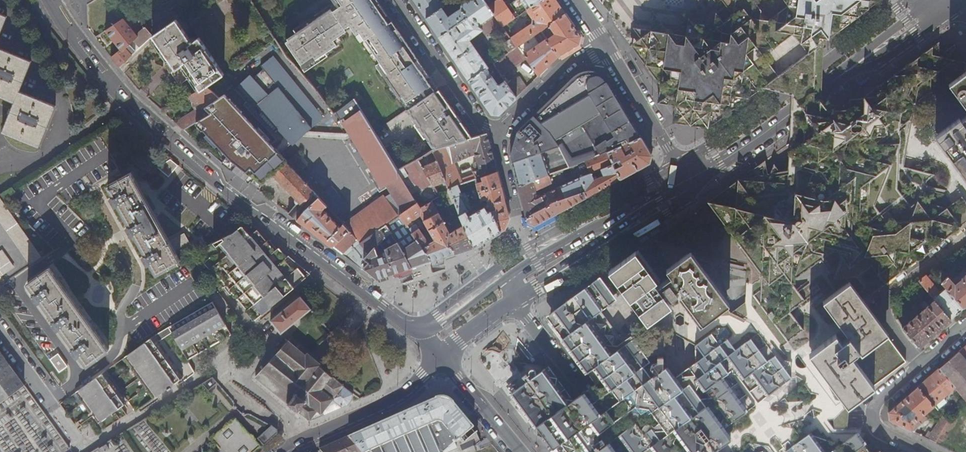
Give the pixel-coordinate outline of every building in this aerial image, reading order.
[(350,26),(341,12),(343,10),(342,8),(340,9),(338,8),(338,7),(337,5),(337,3),(338,0),(332,0),(338,9),(333,12),(345,29),(350,26)] [(387,73),(383,75),(406,110),(434,91),(418,68),(416,69),(402,48),(404,47),(393,31),(388,24),(372,0),(338,0),(337,3),(337,5),(338,7),(338,8),(340,9),(342,8),(343,10),(341,12),(350,26),(356,35),(360,33),(387,73)] [(426,19),(442,8),(444,7),(440,0),(413,0),(426,19)] [(439,37),(455,26),(459,23),(487,4),(484,0),(470,0),(462,6),(461,9),(448,17),(442,8),(426,19),(439,37)] [(501,0),(498,0),(497,0),(489,6),(494,14),(503,27),(514,19),(501,0)] [(518,46),(534,36),(538,33),(541,31),(543,29),(549,25),(565,14),(556,0),(542,0),(527,10),(534,20),(533,23),(529,26),(527,23),(526,25),(527,27),(511,39),(516,47),(517,47),(518,46)] [(542,0),(518,0),(511,4),(519,16),(527,10),(542,0)] [(612,0),(600,0),(610,13),(612,0)] [(661,86),(659,103),(676,104),(674,123),(708,127),(717,121),(763,87),(797,62),(824,42),(847,25),(858,16),(857,15),(862,11),(861,10),(878,0),(864,0),(837,21),(835,19),(823,28),(822,27),(810,25),(809,34),(812,34),(811,44),(750,35),(731,33),(734,15),(723,23),(716,12),(713,30),(704,37),(689,18),(669,33),(654,13),(651,30),(634,28),(642,38),(632,46),(661,86)] [(734,15),(731,33),(750,35),(751,26),(809,34),(810,25),(822,27),(823,28),(835,19),(837,21),(864,0),(785,0),(789,5),(769,20),(754,0),(722,0),(734,15)] [(858,16),(880,0),(878,0),(861,10),(862,11),(857,15),(858,16)] [(439,37),(454,60),(474,47),(469,40),(483,30),(479,24),(494,14),(489,6),(487,4),(459,23),(461,25),(464,24),(465,25),(463,30),(460,32),(455,26),(439,37)] [(347,32),(345,29),(333,12),(331,9),(297,33),(298,35),(287,43),(293,51),(304,68),(338,45),(334,41),(347,32)] [(141,20),(135,12),(115,26),(106,32),(99,37),(103,43),(107,39),(106,37),(109,35),(121,50),(111,58),(119,68),(136,52),(152,37),(146,28),(137,35),(130,27),(141,20)] [(555,34),(547,40),(559,57),(563,53),(578,45),(580,36),(565,14),(549,25),(555,34)] [(191,78),(201,92),(207,87),(225,75),(200,38),(195,41),(194,40),(192,41),(177,20),(153,36),(177,71),(176,72),(175,73),(175,74),(175,75),(182,85),(191,78)] [(393,31),(397,29),(392,22),(388,24),(393,31)] [(751,26),(750,35),(811,44),(812,34),(809,34),(751,26)] [(415,62),(418,60),(397,29),(393,31),(404,47),(402,48),(416,69),(418,68),(415,62)] [(670,42),(650,39),(648,52),(673,85),(685,102),(683,115),(707,118),(741,93),(742,88),(751,89),(752,81),(761,81),(762,73),(771,74),(772,65),(781,66),(782,58),(791,59),(792,50),(741,42),(730,51),(723,41),(722,41),(719,37),(718,36),(716,35),(715,36),(714,37),(713,38),(714,39),(717,44),(706,53),(692,35),(692,34),(691,32),(689,29),(687,29),(685,29),(683,31),(681,34),(670,42)] [(518,46),(524,55),(531,50),(533,52),(540,47),(540,45),(538,42),(536,39),(534,36),(518,46)] [(509,52),(516,47),(511,39),(502,44),(509,52)] [(531,50),(524,55),(527,58),(539,76),(559,57),(547,40),(542,43),(540,40),(538,42),(540,45),(540,47),(533,52),(531,50)] [(763,87),(790,95),(789,143),(842,107),(822,100),(824,42),(797,62),(763,87)] [(842,107),(789,143),(789,148),(788,171),(780,173),(774,164),(770,174),(759,176),(745,186),(739,179),(708,202),(710,205),(721,220),(768,282),(753,294),(794,350),(801,359),(811,352),(843,328),(822,300),(847,283),(860,301),(965,222),(965,200),(963,196),(947,207),(918,201),(921,192),(926,182),(933,176),(899,168),(904,142),(911,104),(914,101),(944,81),(947,85),(965,72),(965,71),(965,55),(954,53),(954,45),(948,50),(938,50),(935,45),(925,53),(884,83),(849,109),(842,107)] [(527,58),(524,55),(518,46),(517,47),(493,64),(501,76),(527,58)] [(454,60),(469,81),(486,69),(488,67),(474,47),(454,60)] [(14,102),(18,92),(31,61),(0,49),(0,96),(14,102)] [(308,121),(313,126),(325,115),(274,53),(262,63),(265,68),(255,77),(252,72),(227,96),(276,149),(276,148),(292,134),(308,121)] [(508,85),(505,81),(500,85),(496,84),(486,69),(469,81),(492,114),(499,115),(516,98),(508,85)] [(602,73),(585,71),(569,87),(540,109),(518,131),(511,156),(512,162),(524,158),(557,146),(570,167),(577,165),(577,164),(584,161),(606,152),(607,153),(621,147),(626,144),(640,137),(602,73)] [(569,87),(585,71),(580,71),(540,109),(569,87)] [(965,72),(947,85),(952,92),(964,108),(965,110),(965,71),(965,72)] [(516,98),(527,88),(519,77),(508,85),(516,98)] [(196,123),(203,119),(211,114),(206,108),(220,98),(207,87),(201,92),(199,93),(198,92),(188,97),(196,103),(193,105),(196,110),(179,121),(179,122),(176,124),(183,130),(196,123)] [(472,138),(434,91),(406,110),(433,151),(461,143),(461,142),(472,138)] [(18,92),(14,102),(2,132),(38,147),(55,106),(18,92)] [(263,184),(269,176),(272,173),(275,175),(288,163),(289,162),(288,161),(276,148),(276,149),(227,96),(225,95),(220,98),(206,108),(211,114),(203,119),(196,123),(227,156),(221,162),(230,169),(246,181),(250,175),(263,184)] [(400,216),(417,204),(417,203),(403,181),(397,171),(374,132),(363,114),(355,99),(337,113),(341,120),(344,118),(387,188),(388,191),(384,194),(385,197),(345,225),(349,230),(361,243),(380,230),(386,226),(400,216)] [(959,120),(958,118),(938,133),(934,136),(965,179),(965,115),(959,120)] [(384,190),(387,188),(344,118),(341,120),(384,190)] [(437,161),(445,181),(449,190),(458,186),(475,179),(476,179),(472,170),(458,174),(453,163),(476,154),(483,178),(497,171),(486,134),(472,138),(461,142),(461,143),(433,151),(437,161)] [(651,155),(640,137),(626,144),(629,150),(624,152),(621,147),(607,153),(612,163),(618,160),(618,164),(620,166),(615,169),(620,179),(649,163),(651,155)] [(526,168),(537,165),(543,164),(551,162),(555,173),(570,167),(557,146),(524,158),(526,168)] [(613,165),(612,163),(607,153),(585,161),(590,175),(591,174),(602,170),(613,165)] [(319,197),(324,192),(302,169),(306,166),(295,154),(288,161),(289,162),(288,163),(319,197)] [(524,158),(512,162),(518,186),(540,178),(539,175),(541,175),(540,171),(538,171),(537,165),(526,168),(524,158)] [(418,159),(397,171),(403,181),(408,177),(413,186),(425,187),(431,183),(422,166),(418,159)] [(433,186),(445,181),(437,161),(422,166),(431,183),(433,186)] [(543,164),(547,176),(549,175),(555,173),(551,162),(543,164)] [(289,214),(298,221),(306,210),(320,197),(319,197),(288,163),(275,175),(288,189),(296,199),(299,202),(289,214)] [(585,193),(586,198),(606,187),(620,179),(615,169),(613,165),(602,170),(604,176),(599,179),(597,176),(593,178),(591,174),(590,175),(582,178),(586,192),(585,193)] [(604,176),(602,170),(591,174),(593,178),(597,176),(599,179),(604,176)] [(489,205),(491,212),(492,215),(493,215),(500,232),(504,230),(509,219),(497,171),(483,178),(484,181),(476,183),(480,191),(479,192),(481,201),(487,199),(489,205)] [(195,250),(206,245),(202,237),(190,243),(184,234),(169,241),(131,172),(108,185),(114,196),(111,197),(115,206),(118,204),(130,225),(127,227),(132,235),(135,234),(146,254),(143,256),(148,264),(151,263),(157,273),(180,260),(176,253),(190,244),(195,250)] [(518,186),(527,218),(546,205),(571,198),(585,193),(586,192),(582,178),(581,178),(545,192),(540,195),(536,194),(536,191),(551,183),(549,175),(547,176),(540,178),(518,186)] [(324,192),(319,197),(320,197),(327,206),(336,215),(347,205),(330,186),(324,192)] [(458,186),(449,190),(455,202),(460,216),(464,225),(475,246),(500,232),(493,215),(492,215),(491,212),(487,213),(485,208),(468,217),(466,213),(469,212),(464,204),(469,202),(465,194),(462,195),(458,186)] [(546,205),(527,218),(528,223),(535,226),(586,198),(585,193),(571,198),(546,205)] [(332,247),(349,230),(345,225),(344,224),(340,227),(323,209),(327,206),(320,197),(306,210),(298,221),(332,247)] [(42,258),(0,198),(0,287),(42,258)] [(417,203),(417,204),(420,210),(428,204),(425,198),(417,203)] [(455,253),(450,246),(452,245),(449,236),(450,234),(432,202),(428,204),(420,210),(417,204),(400,216),(431,262),(455,253)] [(710,205),(708,202),(685,219),(692,221),(685,226),(705,231),(711,240),(706,253),(673,245),(666,243),(661,249),(661,262),(660,273),(667,269),(688,253),(727,305),(729,304),(721,269),(718,256),(747,263),(745,292),(745,300),(753,294),(768,282),(721,220),(710,205)] [(411,268),(431,262),(400,216),(386,226),(402,249),(411,268)] [(692,221),(685,219),(678,224),(647,247),(655,248),(661,249),(666,243),(673,245),(677,232),(685,226),(692,221)] [(475,246),(464,225),(450,234),(449,236),(452,245),(450,246),(455,253),(466,249),(475,246)] [(267,242),(258,230),(251,236),(242,226),(234,233),(227,237),(221,239),(190,253),(202,271),(209,265),(245,308),(253,316),(282,292),(307,271),(289,256),(287,258),(279,248),(277,250),(270,240),(267,242)] [(383,245),(387,249),(388,253),(379,256),(376,248),(366,258),(370,262),(365,268),(378,279),(411,268),(402,249),(386,226),(380,230),(386,237),(378,245),(380,248),(383,245)] [(386,237),(380,230),(361,243),(349,230),(332,247),(363,270),(365,268),(370,262),(366,258),(376,248),(378,245),(386,237)] [(666,295),(657,284),(634,252),(612,268),(625,285),(651,319),(672,304),(671,302),(666,295)] [(671,274),(680,286),(686,295),(705,321),(727,305),(688,253),(667,269),(671,274)] [(109,350),(49,268),(27,284),(32,289),(28,291),(37,303),(41,301),(51,316),(48,318),(57,330),(60,328),(71,343),(68,346),(77,358),(80,356),(87,365),(109,350)] [(836,405),(830,398),(801,359),(794,350),(753,294),(745,300),(731,311),(727,305),(705,321),(686,295),(681,299),(681,298),(672,304),(651,319),(625,285),(612,268),(602,275),(600,277),(604,282),(551,321),(593,379),(597,380),(598,381),(596,382),(621,413),(632,425),(649,446),(650,447),(651,446),(656,451),(864,451),(856,448),(863,429),(848,429),(850,403),(846,398),(836,405)] [(282,292),(253,316),(256,320),(264,313),(311,274),(307,271),(282,292)] [(657,284),(666,295),(668,294),(671,298),(678,292),(676,288),(680,286),(671,274),(657,284)] [(938,291),(925,275),(919,281),(928,292),(934,300),(951,319),(964,308),(944,287),(938,291)] [(965,306),(965,275),(961,279),(964,282),(963,283),(962,282),(960,282),(958,284),(957,286),(958,287),(957,288),(948,277),(941,283),(944,287),(964,308),(965,306)] [(546,316),(551,321),(604,282),(600,277),(546,316)] [(843,328),(811,352),(846,398),(850,403),(874,385),(853,358),(885,334),(860,301),(847,283),(822,300),(843,328)] [(312,308),(301,296),(271,321),(281,333),(296,321),(312,308)] [(919,346),(951,319),(934,300),(928,306),(924,302),(921,305),(924,309),(921,312),(922,313),(920,315),(918,313),(916,314),(917,315),(903,327),(919,346)] [(125,357),(155,398),(168,388),(168,389),(172,386),(171,385),(182,377),(185,381),(195,373),(188,360),(232,335),(224,321),(213,301),(211,302),(156,335),(125,357)] [(905,361),(885,334),(853,358),(874,385),(881,380),(905,361)] [(288,340),(286,338),(284,340),(286,342),(271,358),(263,367),(261,365),(260,367),(262,369),(255,376),(286,400),(286,401),(289,403),(287,404),(289,406),(290,404),(291,405),(290,407),(290,409),(291,410),(294,409),(295,408),(296,409),(295,411),(297,412),(298,411),(308,418),(307,420),(309,421),(309,420),(311,420),(312,419),(310,418),(317,409),(320,411),(319,413),(320,414),(321,412),(324,415),(348,405),(351,400),(354,403),(360,399),(344,386),(343,385),(342,384),(337,381),(332,376),(333,374),(331,373),(329,374),(319,366),(320,365),(319,364),(318,365),(312,360),(307,356),(309,354),(308,353),(306,355),(297,348),(299,346),(297,345),(296,347),(289,342),(290,340),(289,339),(288,340)] [(24,385),(0,352),(0,402),(24,385)] [(60,352),(52,357),(60,370),(69,365),(60,352)] [(811,352),(801,359),(830,398),(836,405),(846,398),(811,352)] [(959,352),(938,369),(954,388),(965,402),(965,359),(959,352)] [(545,368),(576,405),(607,444),(614,437),(623,450),(625,451),(642,451),(649,446),(632,425),(631,425),(621,414),(621,413),(596,382),(584,391),(573,399),(548,366),(545,368)] [(545,368),(539,372),(536,375),(534,376),(535,374),(535,372),(535,371),(533,370),(531,369),(529,370),(528,372),(528,374),(529,376),(524,380),(526,382),(518,388),(529,404),(534,410),(528,415),(553,449),(561,444),(562,445),(567,451),(572,451),(576,449),(578,451),(614,451),(607,444),(576,405),(545,368)] [(954,388),(938,369),(918,388),(934,405),(954,388)] [(107,370),(77,392),(99,423),(125,404),(107,378),(111,375),(107,370)] [(212,387),(217,383),(212,377),(202,383),(208,390),(212,387)] [(529,404),(518,388),(512,393),(523,409),(528,415),(534,410),(529,404)] [(934,405),(918,388),(889,413),(889,420),(915,432),(921,425),(918,421),(918,420),(917,419),(920,415),(922,417),(934,406),(934,405)] [(474,428),(454,403),(455,403),(450,399),(444,397),(440,397),(436,398),(436,399),(406,412),(395,417),(349,437),(361,451),(445,451),(474,428)] [(621,413),(621,414),(631,425),(632,425),(621,413)] [(928,439),(936,442),(948,421),(943,416),(928,439)] [(258,439),(264,446),(277,435),(277,431),(272,427),(264,434),(258,439)] [(863,429),(856,448),(864,451),(871,451),(863,429)] [(320,449),(323,451),(361,451),(349,437),(320,449)] [(607,444),(614,451),(625,451),(623,450),(614,437),(607,444)]
